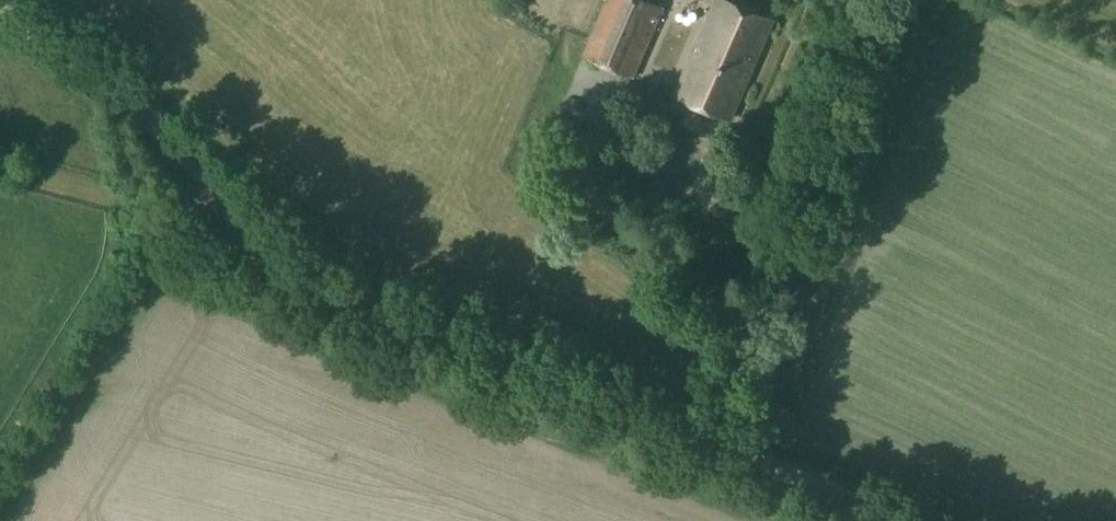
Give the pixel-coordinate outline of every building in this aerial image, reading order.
[(644,0),(607,0),(583,55),(633,77),(663,8),(644,0)] [(721,0),(718,0),(675,95),(730,120),(772,21),(721,0)]
